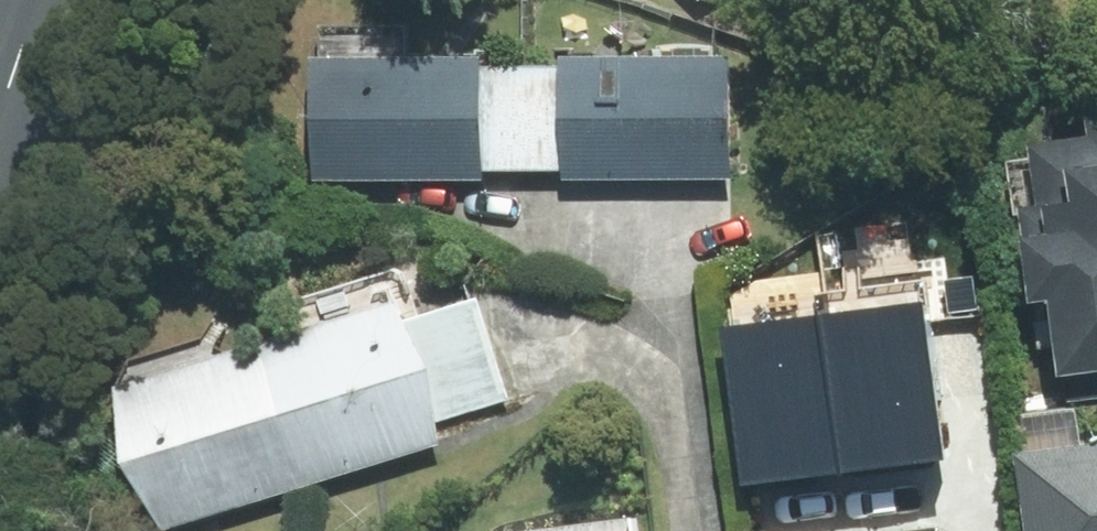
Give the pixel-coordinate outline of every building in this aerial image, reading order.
[(317,60),(311,60),(312,181),(480,178),(480,171),(478,66),(478,56),(405,57),(405,25),(317,26),(317,60)] [(561,170),(561,178),(729,175),(728,56),(559,58),(559,65),(561,170)] [(561,170),(559,65),(478,66),(480,171),(561,170)] [(1057,375),(1096,371),(1096,114),(1088,115),(1091,140),(1029,147),(1031,159),(1005,162),(1012,217),(1017,216),(1028,303),(1048,300),(1057,375)] [(475,299),(396,323),(427,424),(507,400),(475,299)] [(820,316),(840,473),(943,459),(922,303),(820,316)] [(299,489),(434,448),(427,424),(396,323),(391,307),(256,349),(299,489)] [(840,473),(820,316),(721,329),(742,486),(840,473)] [(256,349),(117,391),(161,530),(163,530),(299,489),(256,349)] [(1027,530),(1096,530),(1096,448),(1017,459),(1027,530)]
